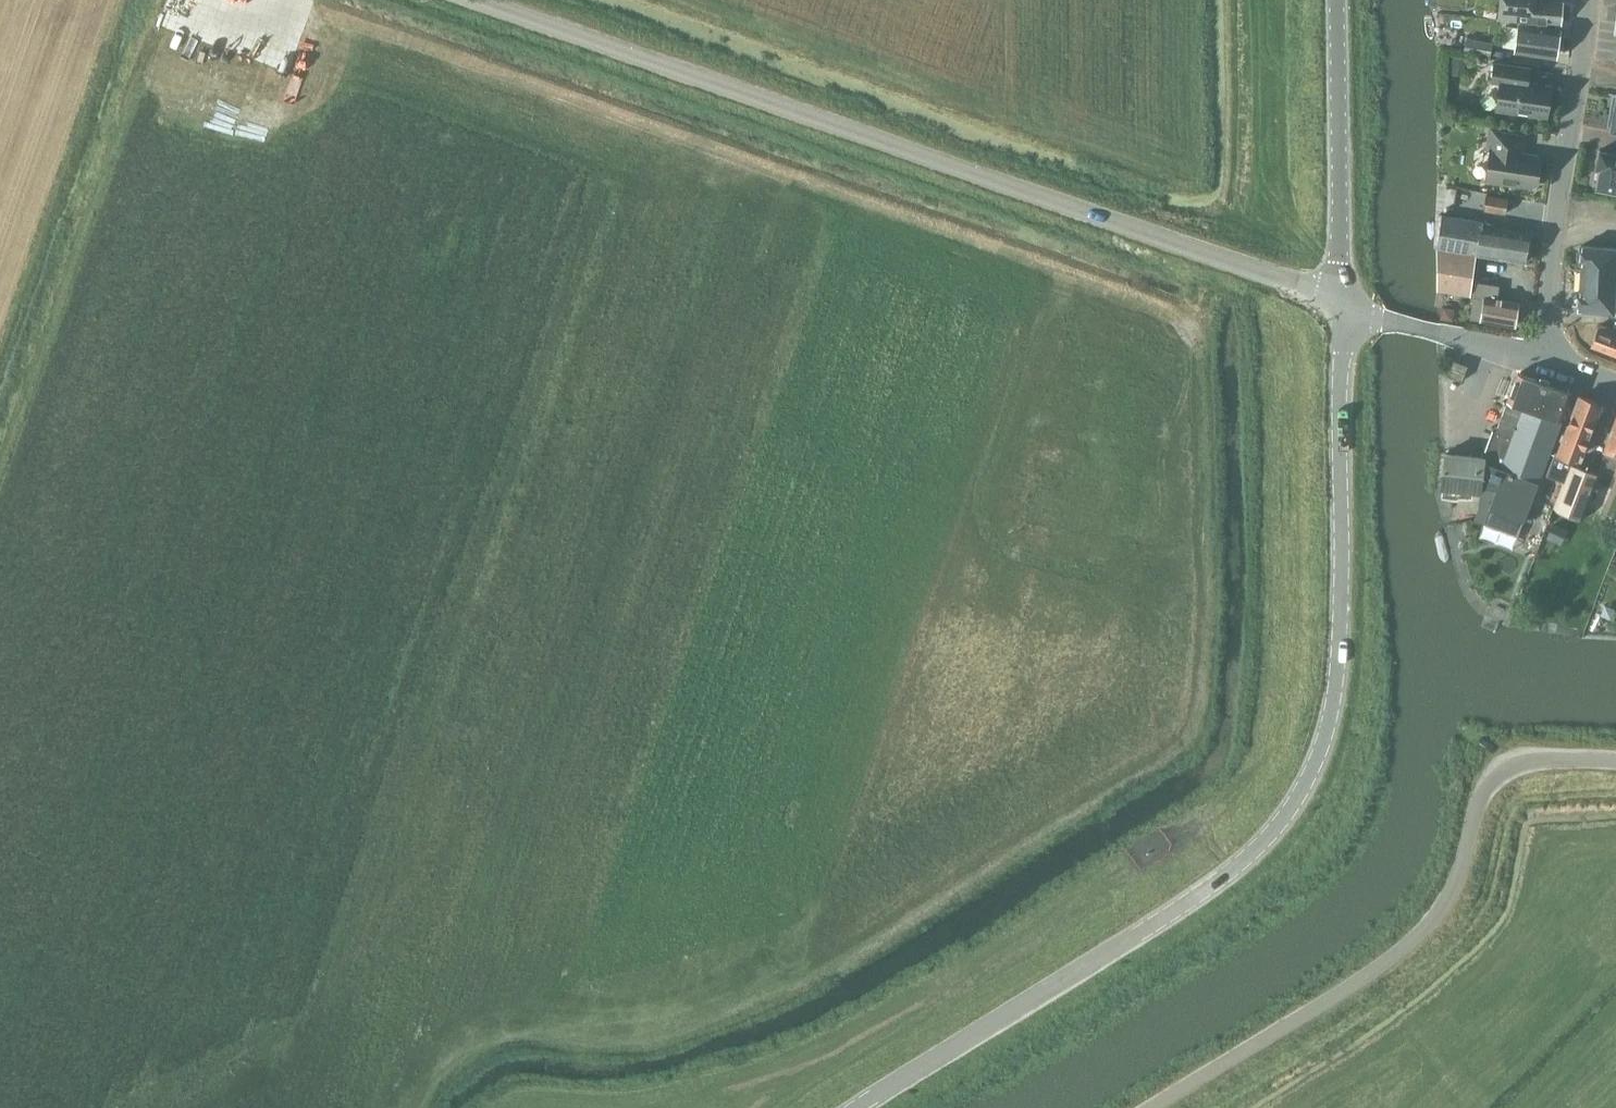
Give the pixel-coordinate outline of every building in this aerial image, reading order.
[(1497,18),(1560,23),(1562,1),(1556,0),(1499,0),(1497,18)] [(1553,57),(1556,54),(1560,30),(1518,24),(1515,51),(1553,57)] [(1466,37),(1464,51),(1489,56),(1492,42),(1466,37)] [(1452,56),(1450,73),(1463,75),(1465,57),(1452,56)] [(1496,110),(1547,118),(1552,85),(1528,81),(1530,68),(1495,62),(1492,82),(1500,83),(1496,110)] [(1537,155),(1523,153),(1526,135),(1489,130),(1486,148),(1490,149),(1486,180),(1532,187),(1537,183),(1540,160),(1537,156),(1537,155)] [(1599,153),(1603,154),(1601,163),(1597,162),(1597,166),(1600,167),(1597,186),(1615,190),(1615,152),(1600,149),(1599,153)] [(1486,194),(1483,210),(1505,214),(1507,198),(1486,194)] [(1438,248),(1524,262),(1528,237),(1526,233),(1488,226),(1488,222),(1443,213),(1438,248)] [(1581,245),(1580,248),(1577,250),(1576,257),(1579,260),(1579,263),(1582,263),(1581,277),(1615,280),(1615,248),(1581,245)] [(1470,296),(1477,255),(1437,249),(1438,290),(1470,296)] [(1581,277),(1580,291),(1577,290),(1576,293),(1573,294),(1572,301),(1576,305),(1576,309),(1615,312),(1615,280),(1581,277)] [(1471,319),(1515,326),(1519,303),(1498,300),(1500,286),(1476,283),(1471,319)] [(1442,306),(1440,319),(1452,322),(1455,309),(1442,306)] [(1615,356),(1615,330),(1600,324),(1591,346),(1615,356)] [(1454,360),(1448,375),(1461,380),(1467,365),(1454,360)] [(1488,508),(1523,521),(1571,392),(1518,373),(1496,431),(1493,430),(1483,456),(1479,491),(1477,491),(1475,502),(1489,507),(1488,508)] [(1584,448),(1601,404),(1580,396),(1558,452),(1555,450),(1546,473),(1563,479),(1576,445),(1584,448)] [(1604,451),(1605,451),(1600,463),(1615,469),(1615,468),(1615,421),(1604,451)] [(1477,491),(1479,491),(1483,456),(1446,452),(1442,486),(1477,491)] [(1571,463),(1554,508),(1583,519),(1599,474),(1571,463)] [(1483,523),(1517,535),(1523,521),(1488,508),(1483,523)] [(1563,530),(1552,525),(1547,536),(1558,541),(1563,530)]
